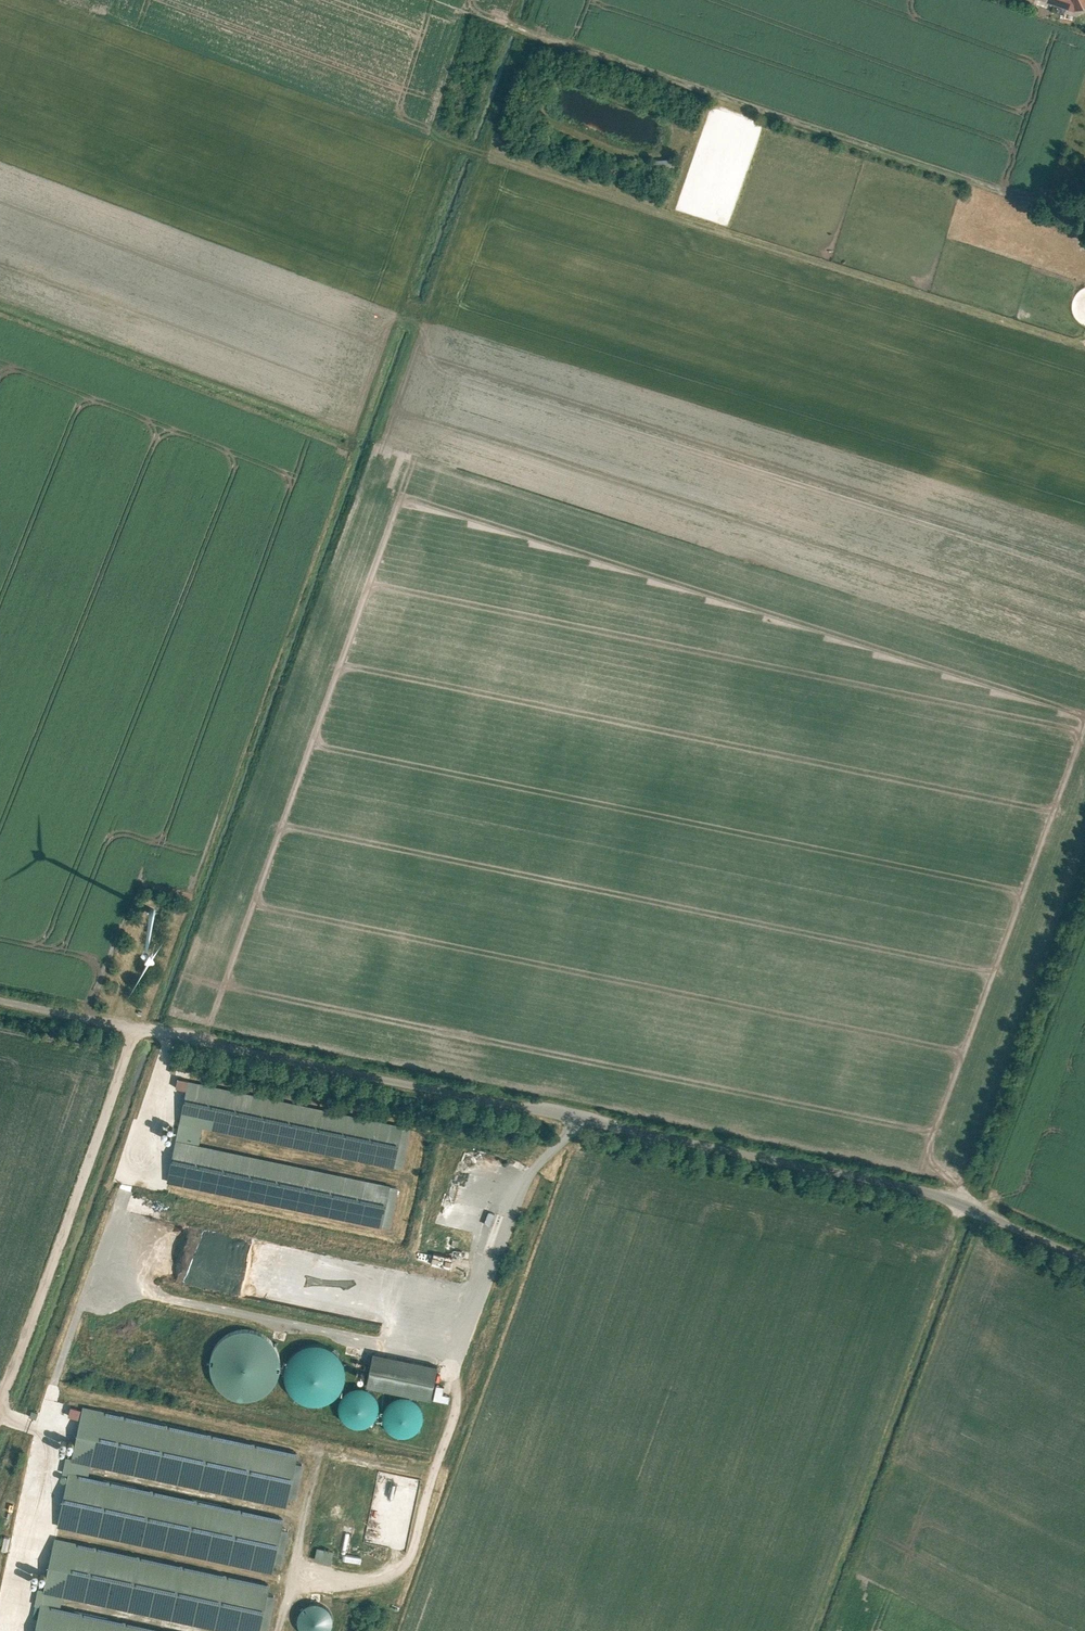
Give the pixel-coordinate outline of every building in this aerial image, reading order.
[(1077,8),(1078,7),(1084,4),(1084,0),(1053,0),(1077,8)] [(656,167),(673,166),(673,159),(656,160),(656,167)] [(399,1122),(179,1075),(158,1175),(378,1222),(387,1181),(190,1139),(194,1120),(390,1162),(399,1122)] [(491,1225),(497,1213),(491,1210),(485,1221),(491,1225)] [(434,1261),(452,1266),(455,1257),(436,1252),(434,1261)] [(259,1335),(249,1328),(237,1325),(227,1326),(216,1331),(206,1341),(201,1352),(201,1363),(204,1375),(209,1381),(218,1389),(227,1392),(239,1393),(245,1391),(256,1386),(263,1378),(268,1368),(268,1350),(259,1335)] [(320,1342),(306,1338),(294,1340),(285,1345),(277,1357),(275,1367),(276,1378),(281,1386),(289,1393),(297,1397),(308,1398),(314,1396),(323,1391),(328,1386),(333,1376),(334,1362),(327,1349),(320,1342)] [(428,1358),(365,1345),(358,1376),(421,1389),(428,1358)] [(367,1390),(361,1384),(354,1381),(347,1381),(341,1383),(336,1388),(332,1394),(331,1398),(332,1404),(334,1411),(339,1415),(345,1418),(350,1419),(356,1418),(364,1414),(368,1408),(369,1403),(369,1396),(367,1390)] [(408,1399),(402,1393),(395,1390),(388,1390),(382,1392),(377,1396),(374,1402),(373,1406),(373,1413),(376,1419),(380,1424),(386,1426),(391,1427),(397,1426),(405,1422),(408,1417),(410,1411),(410,1405),(408,1399)] [(301,1450),(87,1404),(77,1455),(287,1505),(301,1450)] [(73,1406),(70,1416),(80,1419),(82,1409),(73,1406)] [(294,1517),(72,1470),(60,1522),(281,1571),(294,1517)] [(55,1530),(47,1589),(246,1630),(265,1630),(279,1581),(55,1530)] [(333,1564),(337,1550),(319,1546),(316,1559),(333,1564)] [(43,1601),(37,1630),(191,1630),(43,1601)] [(332,1603),(302,1605),(304,1630),(334,1630),(332,1603)]
